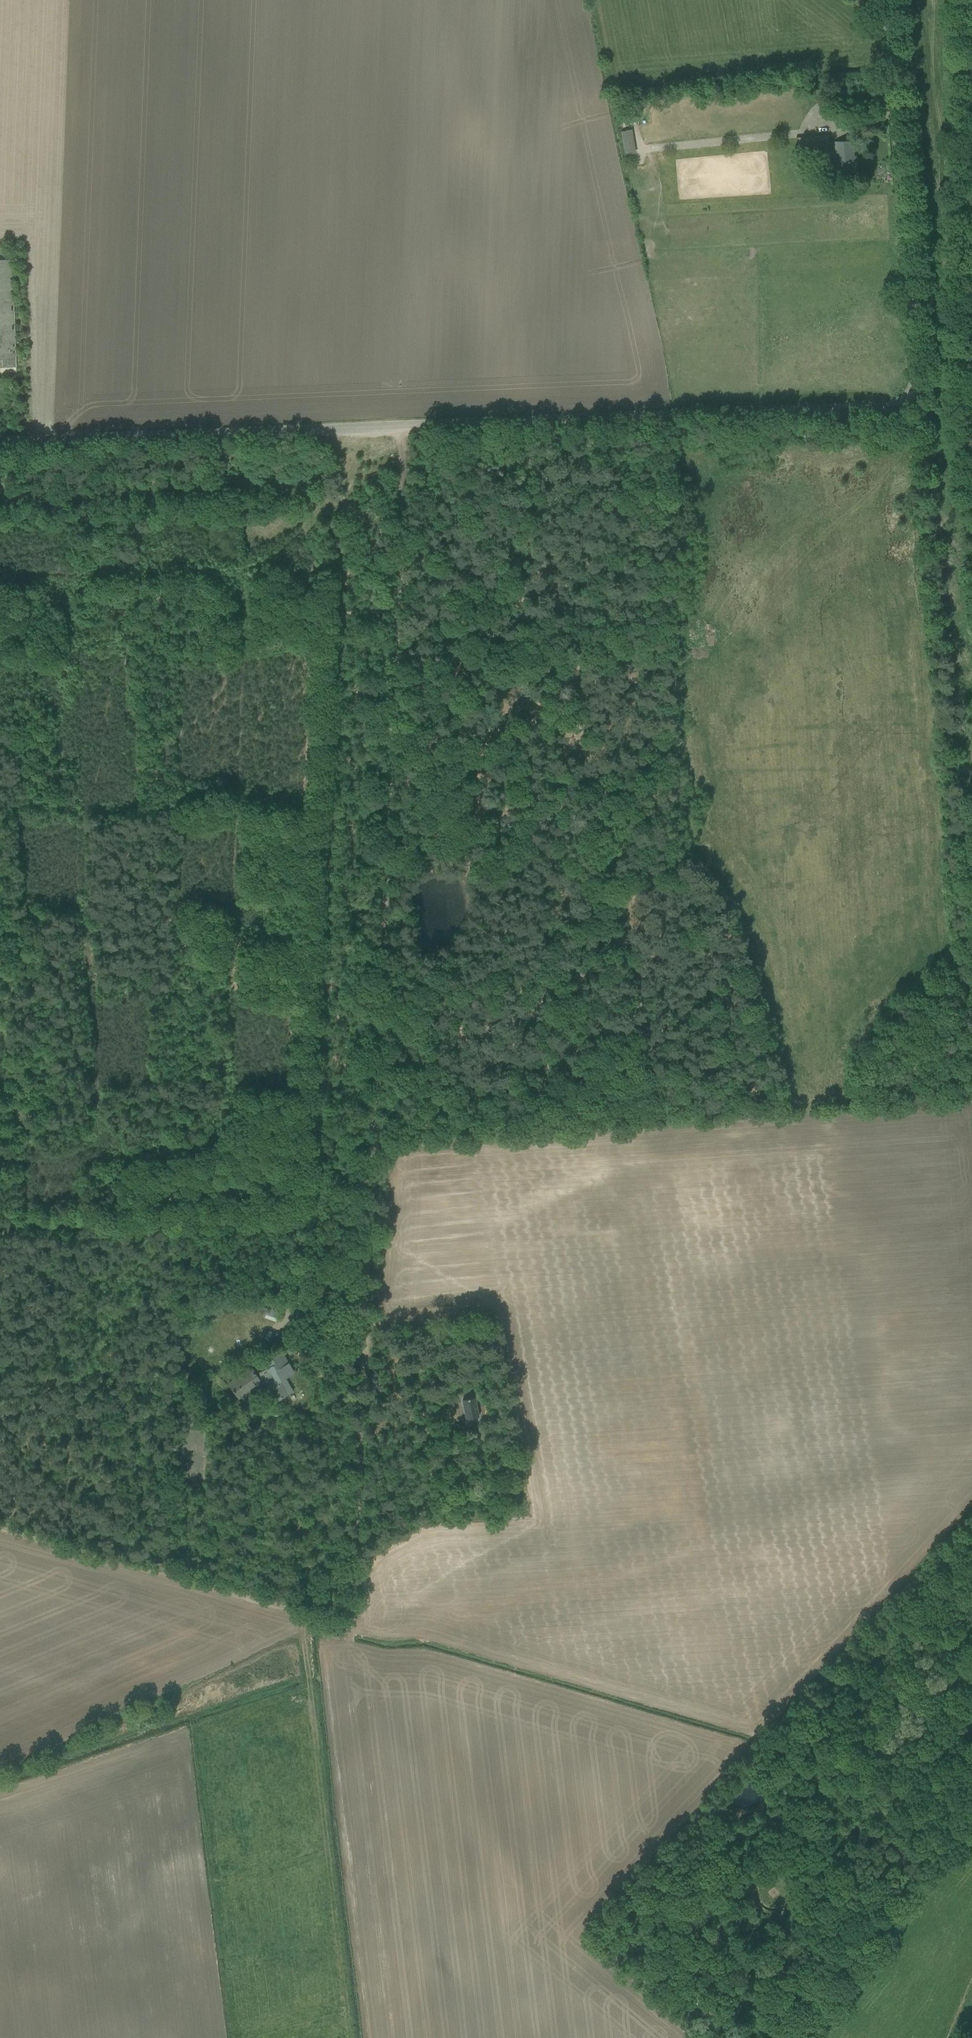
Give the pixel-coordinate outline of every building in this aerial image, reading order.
[(620,132),(624,155),(635,153),(631,130),(620,132)] [(829,136),(805,137),(806,147),(829,146),(829,136)] [(853,141),(843,142),(836,142),(838,174),(846,174),(856,173),(856,161),(853,161),(853,158),(854,158),(853,141)] [(0,260),(0,367),(15,367),(11,259),(0,260)] [(340,527),(330,518),(324,524),(335,533),(340,527)] [(617,646),(617,639),(596,639),(596,646),(613,646),(613,655),(617,655),(617,646)] [(266,1318),(279,1321),(284,1304),(271,1300),(266,1318)] [(292,1390),(284,1376),(293,1371),(281,1351),(269,1358),(271,1362),(269,1364),(268,1364),(267,1365),(267,1366),(268,1367),(268,1368),(256,1375),(251,1368),(229,1383),(233,1389),(232,1389),(234,1392),(234,1391),(238,1397),(241,1395),(245,1401),(252,1396),(248,1391),(263,1381),(275,1401),(287,1394),(286,1393),(292,1390)] [(470,1398),(463,1400),(467,1419),(481,1417),(477,1397),(472,1398),(469,1398),(470,1398)]
